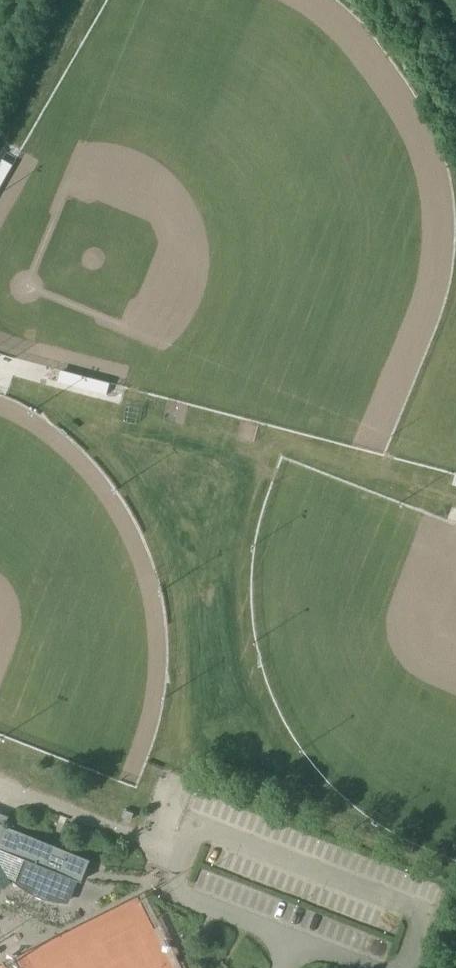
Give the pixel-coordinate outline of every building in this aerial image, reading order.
[(42,888),(56,892),(70,894),(75,880),(78,881),(79,880),(76,879),(84,859),(86,860),(87,859),(4,826),(0,837),(0,851),(23,860),(18,874),(30,882),(42,888)]
